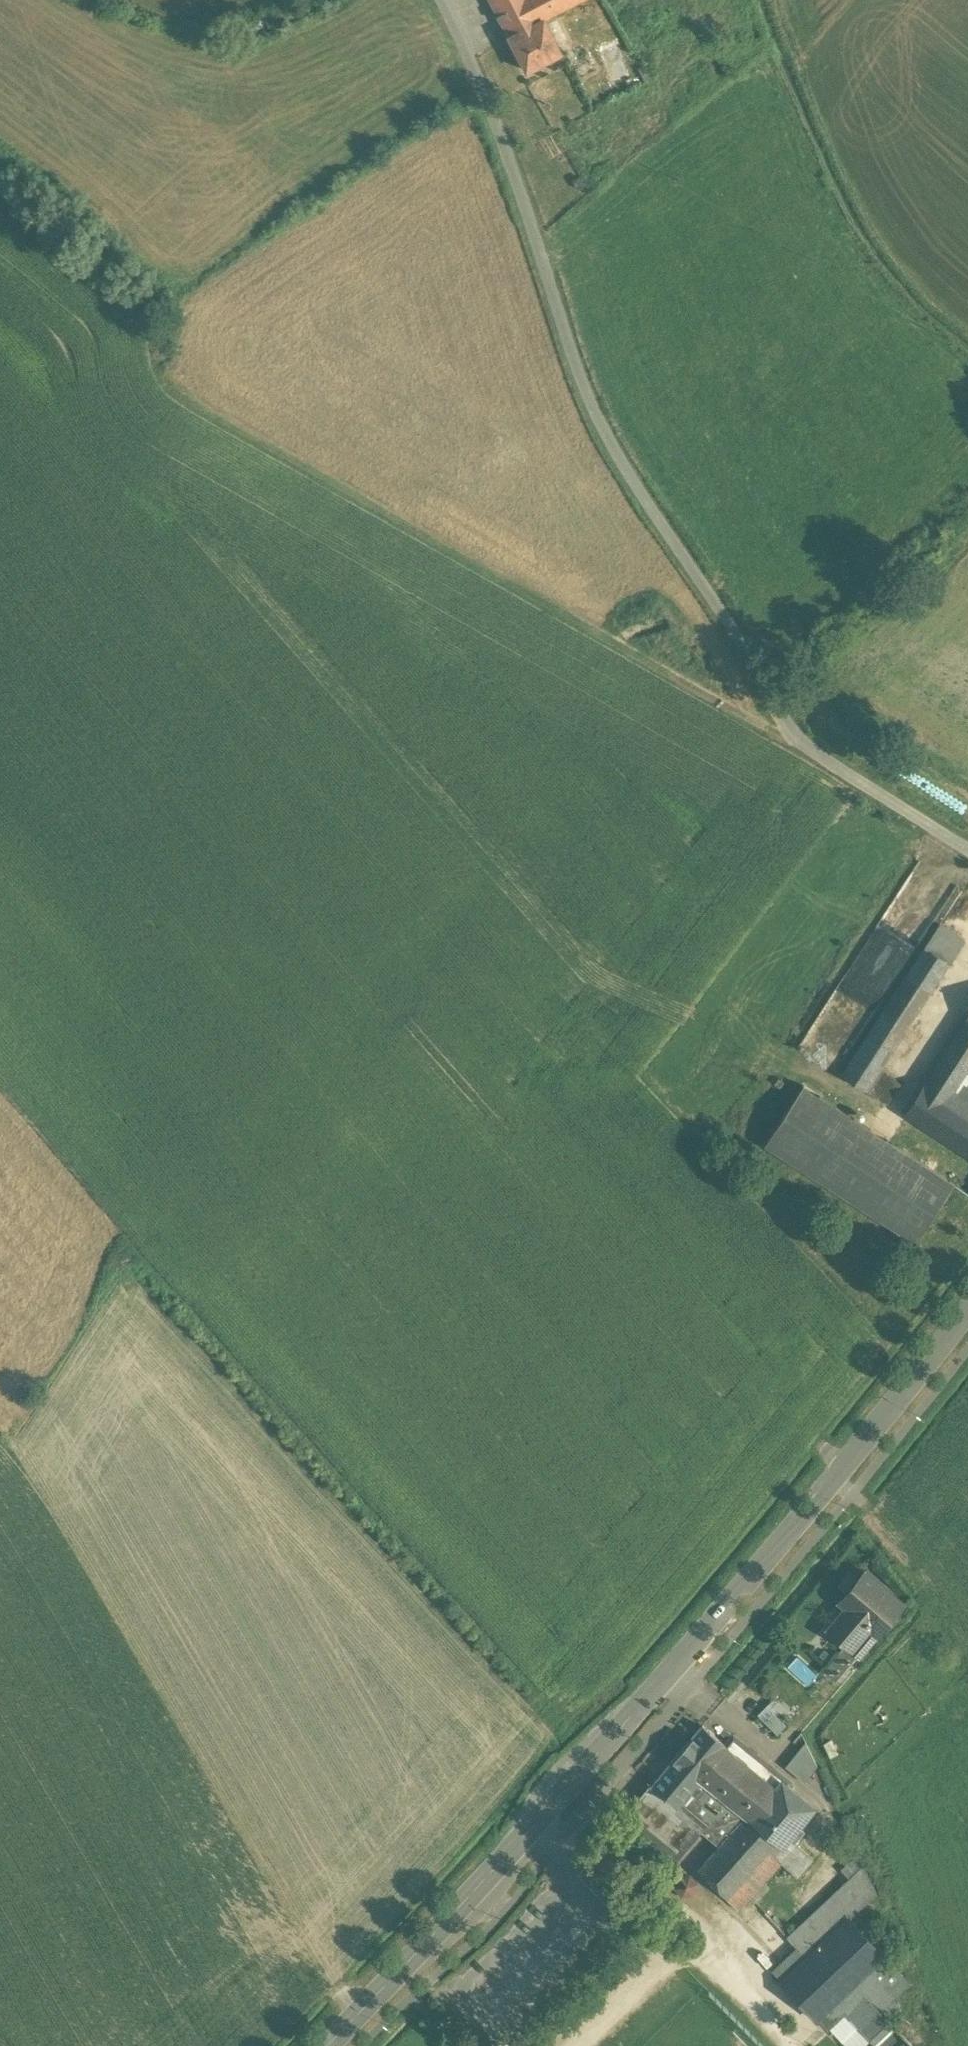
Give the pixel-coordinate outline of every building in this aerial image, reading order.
[(537,69),(578,47),(561,15),(589,0),(500,0),(537,69)] [(965,939),(940,923),(925,945),(950,962),(965,939)] [(950,962),(925,945),(841,1074),(867,1090),(880,1070),(950,962)] [(904,1114),(967,1156),(967,1015),(904,1114)] [(900,1083),(880,1070),(867,1090),(887,1103),(900,1083)] [(954,1183),(803,1085),(765,1143),(916,1242),(954,1183)] [(841,1642),(858,1656),(901,1605),(863,1573),(842,1598),(850,1606),(835,1623),(847,1635),(841,1642)] [(826,1670),(836,1679),(846,1668),(836,1659),(826,1670)] [(702,1724),(652,1784),(653,1784),(679,1805),(701,1778),(728,1745),(727,1744),(702,1724)] [(786,1778),(733,1736),(727,1744),(728,1745),(701,1778),(744,1816),(749,1819),(782,1779),(784,1781),(786,1778)] [(805,1741),(785,1765),(804,1781),(817,1765),(805,1741)] [(679,1805),(653,1784),(625,1818),(674,1858),(700,1826),(721,1843),(744,1816),(701,1778),(679,1805)] [(782,1779),(749,1819),(782,1846),(789,1837),(794,1831),(799,1835),(803,1830),(798,1825),(814,1806),(784,1781),(782,1779)] [(749,1819),(744,1816),(721,1843),(720,1844),(699,1868),(738,1908),(781,1862),(797,1876),(813,1858),(789,1837),(782,1846),(749,1819)] [(849,1879),(832,1895),(852,1916),(876,1893),(878,1892),(864,1864),(849,1878),(849,1879)] [(832,1895),(800,1926),(819,1946),(850,1918),(852,1916),(832,1895)] [(850,1918),(819,1946),(807,1958),(806,1957),(782,1980),(817,2017),(822,2012),(834,2024),(845,2014),(875,2045),(914,2045),(887,2018),(900,2007),(893,1999),(911,1982),(850,1918)] [(819,1946),(800,1926),(788,1937),(806,1957),(807,1958),(819,1946)]
